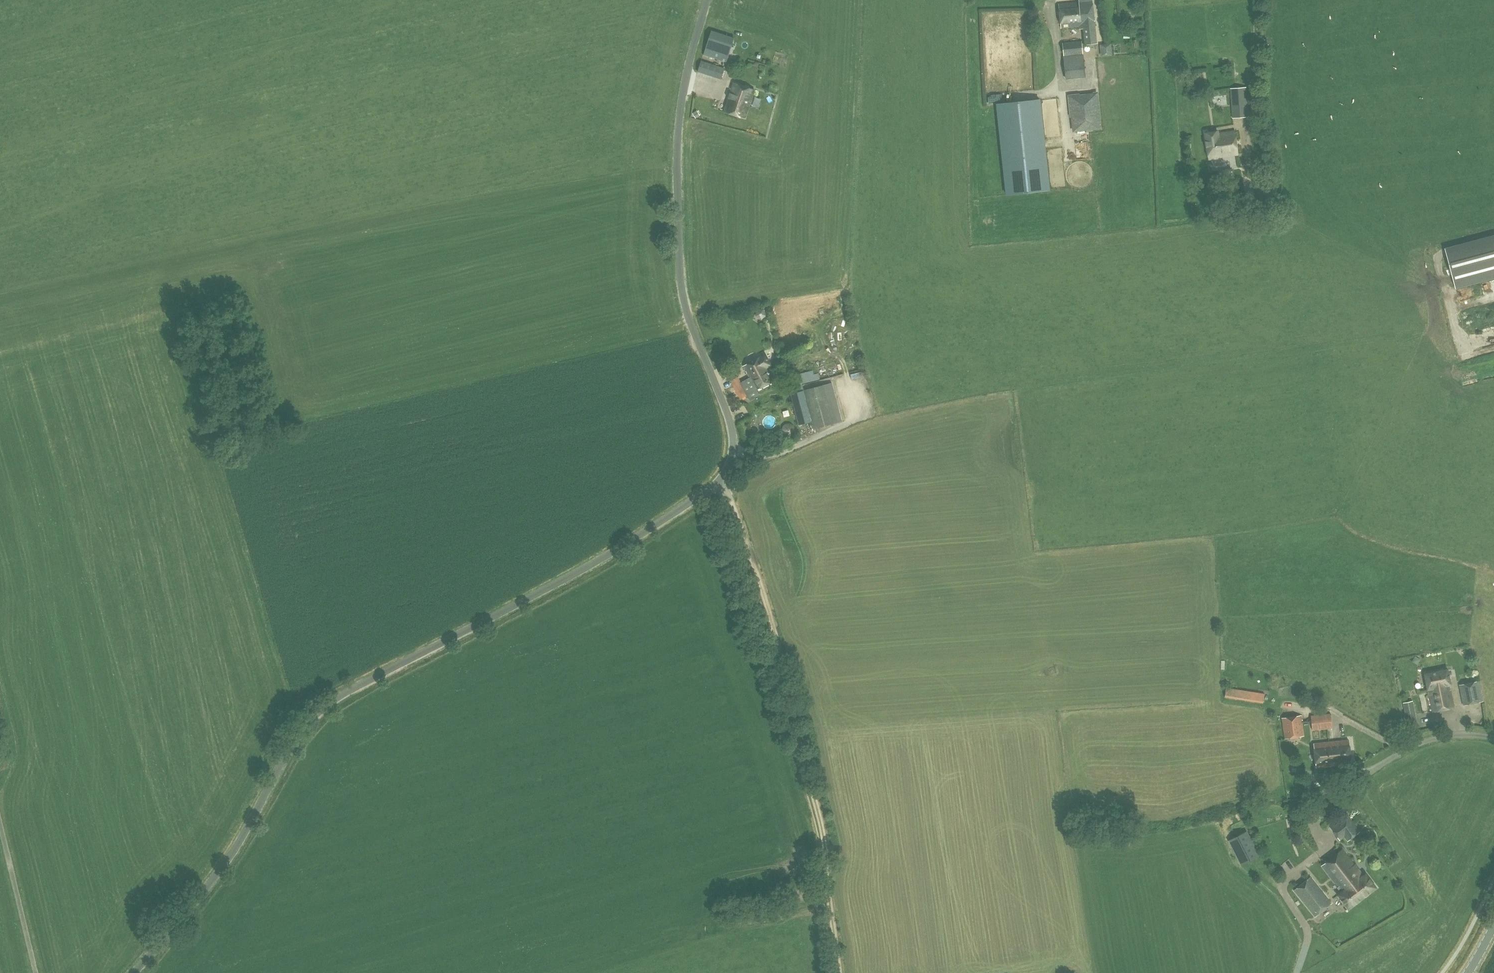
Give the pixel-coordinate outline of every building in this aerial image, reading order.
[(1097,43),(1093,0),(1079,0),(1079,2),(1059,4),(1061,28),(1079,26),(1079,29),(1083,28),(1085,44),(1097,43)] [(727,62),(734,38),(711,30),(704,54),(727,62)] [(1086,75),(1083,54),(1081,41),(1063,43),(1064,56),(1067,78),(1086,75)] [(721,79),(722,74),(724,68),(701,61),(698,71),(721,79)] [(745,118),(755,90),(734,83),(724,111),(745,118)] [(1248,117),(1246,87),(1231,88),(1232,118),(1248,117)] [(1040,99),(998,103),(1006,193),(1049,189),(1040,99)] [(1070,104),(1071,113),(1071,115),(1072,124),(1081,123),(1079,103),(1070,104)] [(1238,154),(1234,131),(1218,133),(1218,131),(1205,133),(1209,159),(1238,154)] [(1088,158),(1081,158),(1081,162),(1092,162),(1092,153),(1087,153),(1088,158)] [(1445,259),(1453,289),(1493,278),(1493,246),(1445,259)] [(757,319),(762,319),(766,315),(764,309),(760,309),(756,311),(755,315),(757,319)] [(743,366),(749,377),(750,379),(764,372),(763,372),(769,369),(768,366),(771,365),(766,354),(743,366)] [(749,377),(741,382),(733,386),(740,398),(748,394),(756,390),(775,380),(769,369),(763,372),(764,372),(750,379),(749,377)] [(731,380),(733,386),(741,382),(738,376),(731,380)] [(804,390),(812,422),(814,429),(843,421),(840,411),(834,413),(830,399),(836,398),(832,383),(804,390)] [(800,426),(812,422),(804,390),(791,394),(800,426)] [(1454,707),(1450,685),(1451,684),(1448,669),(1424,674),(1428,689),(1429,689),(1433,711),(1454,707)] [(1483,701),(1479,680),(1459,685),(1464,705),(1483,701)] [(1224,697),(1264,703),(1265,693),(1226,687),(1224,697)] [(1403,734),(1419,731),(1413,701),(1403,703),(1407,723),(1400,725),(1403,734)] [(1311,715),(1313,730),(1333,728),(1331,713),(1311,715)] [(1304,736),(1301,715),(1282,718),(1285,739),(1304,736)] [(1351,764),(1349,740),(1314,743),(1316,767),(1351,764)] [(1359,831),(1347,816),(1331,828),(1339,839),(1344,835),(1348,840),(1359,831)] [(1228,840),(1241,865),(1260,855),(1247,831),(1228,840)] [(1342,849),(1332,857),(1322,865),(1338,887),(1341,892),(1338,894),(1349,909),(1377,887),(1366,873),(1362,875),(1342,849)] [(1373,860),(1378,868),(1382,865),(1378,857),(1373,860)] [(1315,916),(1331,903),(1310,877),(1294,890),(1315,916)]
